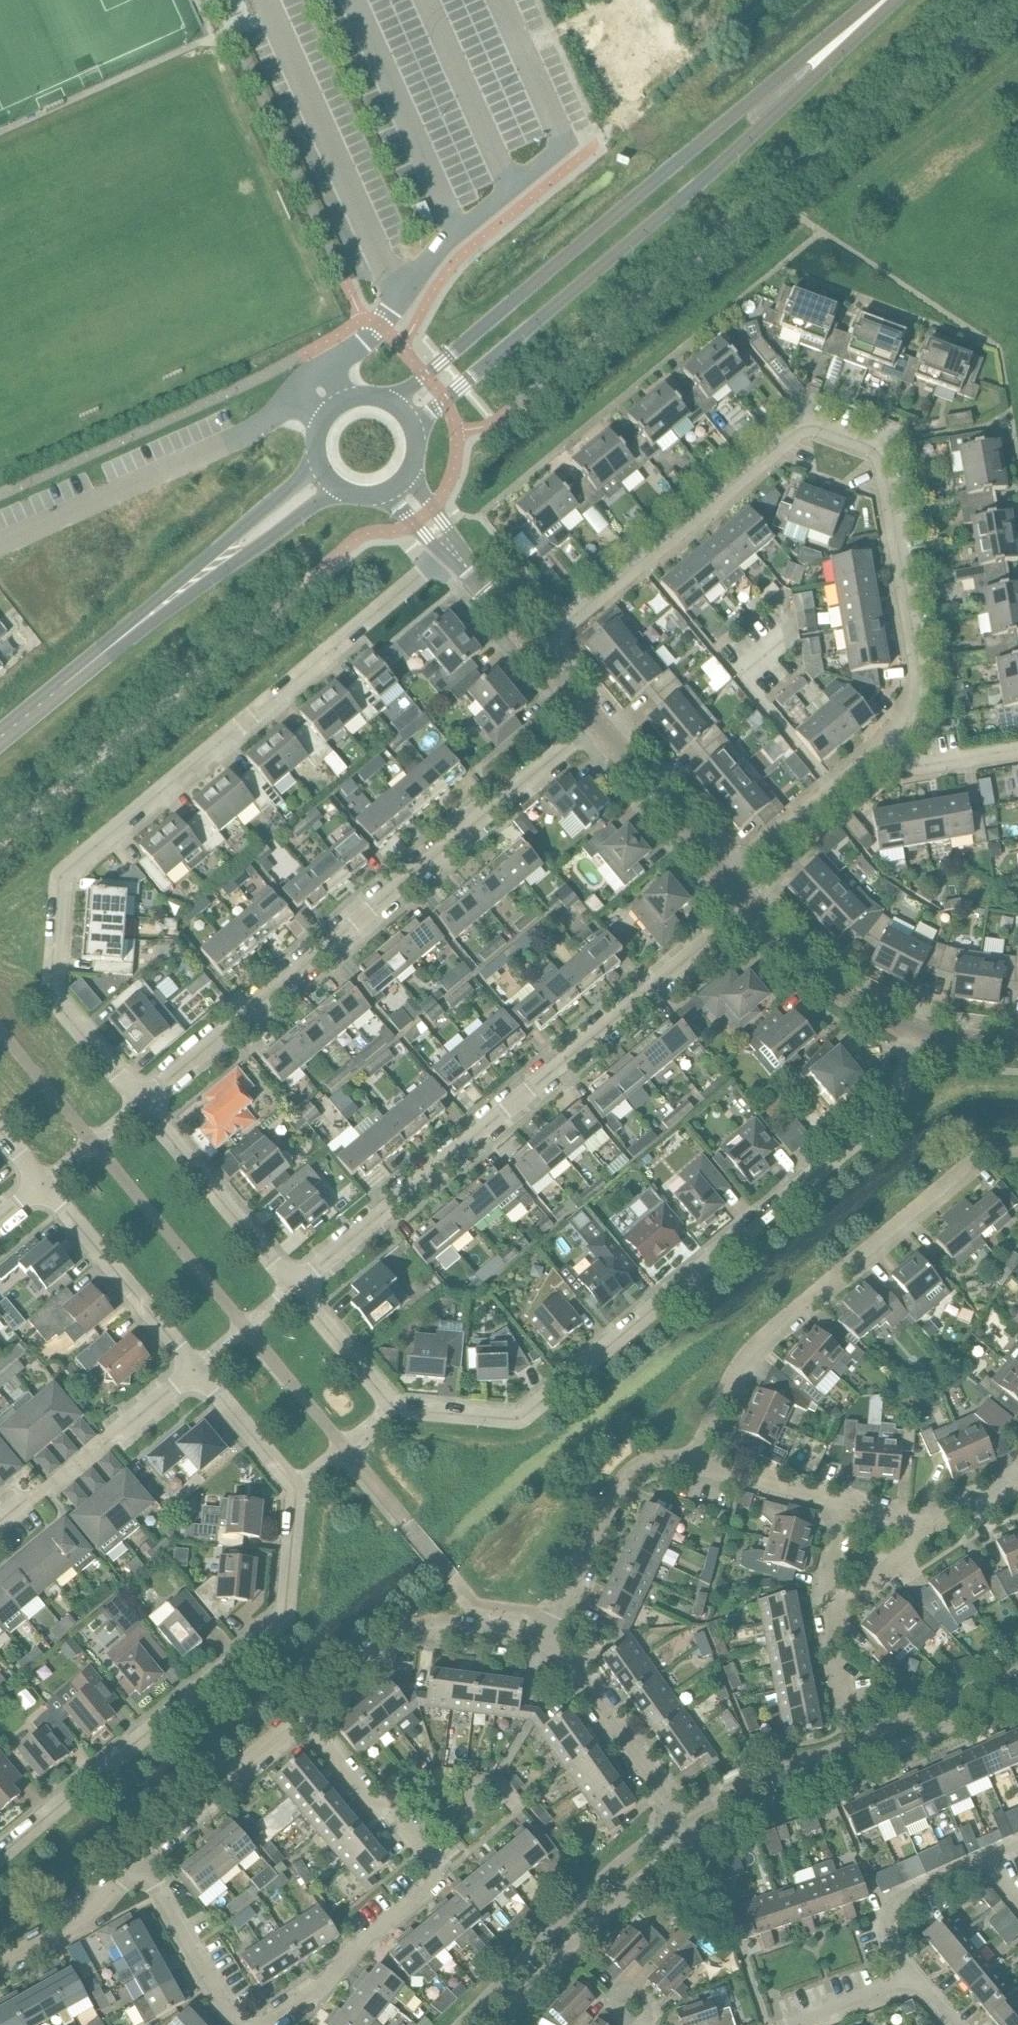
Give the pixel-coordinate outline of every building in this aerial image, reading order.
[(782,328),(802,336),(816,298),(795,290),(795,291),(785,287),(779,303),(781,304),(778,313),(768,310),(764,323),(782,330),(782,328)] [(838,305),(816,298),(802,336),(799,344),(833,357),(842,332),(832,329),(834,322),(833,322),(838,307),(837,307),(838,305)] [(833,357),(867,369),(884,322),(863,315),(862,316),(861,315),(856,330),(855,330),(853,336),(842,332),(833,357)] [(905,330),(884,322),(867,369),(900,381),(909,358),(899,354),(901,348),(900,348),(906,332),(905,331),(905,330)] [(761,337),(751,345),(767,365),(777,356),(761,337)] [(915,377),(937,385),(951,347),(930,339),(930,341),(928,340),(923,355),(922,355),(920,361),(909,358),(900,381),(912,386),(915,377)] [(748,380),(761,370),(744,350),(736,357),(732,352),(731,352),(721,340),(720,341),(719,340),(701,354),(727,386),(743,373),(748,380)] [(975,401),(980,387),(971,384),(974,375),(976,376),(982,360),(973,357),(973,355),(951,347),(937,385),(957,393),(957,394),(975,401)] [(697,389),(689,396),(705,416),(717,405),(712,398),(727,386),(701,354),(684,369),(685,370),(683,371),(694,383),(693,384),(697,389)] [(694,426),(705,416),(689,396),(680,403),(676,397),(675,398),(665,386),(664,386),(663,385),(646,400),(672,432),(679,441),(695,428),(694,426)] [(657,444),(672,432),(646,400),(628,414),(629,415),(628,416),(638,428),(637,429),(642,434),(633,441),(650,462),(662,451),(657,444)] [(945,417),(947,430),(973,426),(971,413),(945,417)] [(755,420),(738,434),(742,439),(759,425),(755,420)] [(638,471),(650,462),(633,441),(625,448),(620,443),(619,444),(609,431),(608,432),(608,431),(590,446),(616,477),(632,464),(638,471)] [(983,444),(981,432),(949,438),(952,454),(961,452),(964,472),(1004,465),(1000,443),(999,443),(998,442),(983,444)] [(601,490),(616,477),(590,446),(573,460),(573,461),(572,462),(583,474),(582,475),(586,480),(578,487),(594,507),(607,497),(601,490)] [(928,464),(917,467),(919,480),(931,478),(928,464)] [(958,493),(961,509),(993,504),(991,492),(1007,489),(1006,488),(1008,488),(1004,465),(964,472),(967,492),(958,493)] [(552,477),(535,491),(560,523),(576,510),(582,517),(594,507),(578,487),(569,494),(565,489),(564,490),(554,477),(553,478),(552,477)] [(805,544),(810,531),(823,495),(801,487),(793,507),(781,503),(772,527),(785,531),(783,536),(805,544)] [(545,535),(560,523),(535,491),(517,506),(518,507),(517,508),(527,520),(531,526),(523,533),(539,553),(551,542),(545,535)] [(845,503),(823,495),(810,531),(831,539),(828,547),(840,552),(846,536),(849,537),(855,519),(841,514),(845,503)] [(731,525),(756,554),(774,539),(767,530),(772,517),(759,501),(731,525)] [(976,543),(1016,536),(1012,514),(1011,514),(1011,513),(995,515),(993,504),(961,509),(964,525),(973,523),(976,543)] [(739,569),(756,554),(731,525),(714,539),(739,569)] [(973,580),(1005,574),(1003,563),(1017,560),(1017,547),(1016,536),(976,543),(980,563),(971,564),(971,569),(954,572),(956,583),(973,580)] [(721,583),(739,569),(714,539),(697,554),(721,583)] [(942,541),(930,543),(932,551),(943,549),(942,541)] [(831,560),(835,583),(873,576),(868,547),(850,551),(851,556),(831,560)] [(697,554),(679,568),(704,598),(721,583),(697,554)] [(783,579),(791,581),(797,565),(789,562),(783,579)] [(805,568),(797,565),(791,581),(799,585),(805,568)] [(686,613),(704,598),(679,568),(661,583),(686,613)] [(1005,574),(973,580),(976,596),(985,594),(989,614),(1017,609),(1017,584),(1007,586),(1005,574)] [(877,599),(873,576),(835,583),(839,605),(877,599)] [(766,601),(779,590),(774,584),(760,595),(766,601)] [(793,596),(795,613),(804,611),(801,594),(793,596)] [(766,601),(760,595),(747,606),(753,612),(766,601)] [(881,621),(877,599),(839,605),(843,628),(881,621)] [(959,602),(944,605),(946,620),(961,617),(959,602)] [(586,646),(602,664),(632,639),(617,621),(623,615),(616,606),(596,622),(604,631),(586,646)] [(986,651),(1017,645),(1016,634),(1017,633),(1017,609),(989,614),(992,633),(983,635),(986,651)] [(687,624),(676,611),(669,616),(680,630),(687,624)] [(807,628),(804,611),(795,613),(798,630),(807,628)] [(731,631),(744,620),(739,613),(725,624),(731,631)] [(418,625),(396,644),(409,660),(419,652),(425,653),(428,650),(435,658),(466,633),(463,629),(465,625),(458,617),(454,618),(450,614),(426,635),(418,625)] [(881,621),(843,628),(847,650),(885,644),(881,621)] [(8,633),(0,622),(0,639),(8,633)] [(731,631),(725,624),(712,635),(718,642),(731,631)] [(481,651),(479,649),(478,647),(480,643),(473,635),(469,636),(466,633),(435,658),(442,667),(439,670),(439,676),(429,683),(442,699),(451,692),(464,681),(457,671),(481,651)] [(602,664),(617,682),(647,658),(632,639),(602,664)] [(800,641),(803,658),(812,656),(809,639),(800,641)] [(889,667),(885,644),(847,650),(852,681),(881,691),(877,669),(889,667)] [(1017,645),(986,651),(988,667),(998,665),(1001,685),(1017,682),(1017,648),(1017,645)] [(650,687),(657,696),(677,679),(654,652),(647,658),(617,682),(632,701),(650,687)] [(360,694),(378,715),(387,707),(380,699),(398,684),(372,653),(354,669),(369,686),(360,694)] [(804,664),(824,671),(821,655),(812,656),(803,658),(804,664)] [(824,671),(804,664),(806,672),(812,681),(824,671)] [(733,679),(724,669),(717,675),(726,686),(733,679)] [(472,675),(464,681),(451,692),(459,701),(465,696),(472,704),(476,701),(484,711),(512,688),(496,670),(479,684),(472,675)] [(802,677),(789,688),(795,695),(808,684),(802,677)] [(685,689),(677,679),(657,696),(665,705),(648,720),(663,738),(702,706),(686,688),(685,689)] [(832,704),(856,733),(879,714),(869,702),(881,691),(852,681),(850,689),(832,704)] [(1001,685),(1004,705),(995,706),(998,722),(1017,719),(1017,682),(1001,685)] [(369,722),(378,715),(360,694),(351,701),(336,683),(318,698),(344,729),(362,714),(369,722)] [(482,729),(497,747),(518,730),(510,721),(527,706),(512,688),(484,711),(492,721),(482,729)] [(782,706),(795,695),(789,688),(776,699),(782,706)] [(965,693),(956,694),(958,709),(967,707),(965,693)] [(326,743),(344,729),(318,698),(300,713),(315,731),(307,737),(325,759),(334,752),(326,743)] [(832,704),(814,718),(839,748),(856,733),(832,704)] [(696,742),(703,751),(725,733),(702,706),(663,738),(678,756),(696,742)] [(814,718),(796,733),(821,763),(839,748),(814,718)] [(412,724),(402,733),(408,740),(418,732),(412,724)] [(283,728),(265,743),(290,773),(308,758),(316,767),(325,759),(307,737),(298,745),(283,728)] [(402,733),(391,742),(397,749),(408,740),(402,733)] [(748,761),(725,733),(703,751),(711,760),(694,775),(709,793),(739,768),(748,761)] [(779,735),(772,741),(783,754),(790,748),(779,735)] [(273,788),(290,773),(265,743),(247,758),(262,775),(254,782),(272,803),(277,809),(285,802),(273,788)] [(427,763),(448,789),(466,774),(445,748),(427,763)] [(802,781),(813,772),(797,752),(786,761),(802,781)] [(380,757),(370,766),(376,773),(386,765),(380,757)] [(427,763),(409,778),(430,804),(448,789),(427,763)] [(365,782),(376,773),(370,766),(359,775),(365,782)] [(709,793),(724,812),(754,787),(739,768),(709,793)] [(262,812),(272,803),(254,782),(244,790),(229,772),(212,787),(238,817),(255,803),(262,812)] [(609,804),(592,784),(588,779),(579,787),(569,776),(545,796),(564,819),(572,813),(586,829),(599,819),(596,815),(609,804)] [(392,792),(413,818),(430,804),(409,778),(392,792)] [(352,781),(341,790),(347,797),(358,788),(352,781)] [(198,828),(216,850),(227,841),(219,832),(238,817),(212,787),(193,802),(208,820),(198,828)] [(769,805),(754,787),(724,812),(740,830),(757,816),(765,825),(784,809),(777,799),(769,805)] [(374,807),(396,833),(413,818),(392,792),(374,807)] [(987,843),(983,818),(971,820),(967,797),(944,801),(950,840),(973,836),(975,845),(987,843)] [(950,840),(944,801),(920,805),(927,844),(950,840)] [(879,852),(903,848),(896,809),(895,804),(875,808),(876,813),(873,813),(879,852)] [(927,844),(920,805),(896,809),(903,848),(927,844)] [(356,822),(378,848),(396,833),(374,807),(356,822)] [(304,820),(310,828),(323,817),(317,810),(304,820)] [(519,818),(514,822),(529,840),(538,833),(523,814),(519,818)] [(852,815),(842,823),(859,843),(869,834),(852,815)] [(198,828),(191,835),(176,817),(158,832),(183,862),(191,871),(216,850),(198,828)] [(298,838),(310,828),(304,820),(291,831),(298,838)] [(631,830),(628,827),(620,835),(611,824),(582,848),(592,860),(598,854),(625,887),(644,871),(637,863),(649,853),(639,841),(641,839),(641,836),(635,829),(633,829),(631,830)] [(369,850),(350,827),(341,834),(346,840),(331,852),(351,877),(368,864),(361,856),(369,850)] [(998,827),(988,829),(990,841),(1000,839),(998,827)] [(155,834),(140,847),(155,865),(146,872),(164,893),(173,886),(166,877),(180,865),(155,834)] [(543,866),(521,840),(504,855),(525,881),(543,866)] [(1000,844),(991,845),(993,856),(1002,855),(1000,844)] [(254,856),(260,864),(272,853),(266,846),(254,856)] [(815,846),(808,851),(795,862),(805,872),(788,888),(805,905),(833,878),(817,861),(824,855),(815,846)] [(331,852),(307,872),(328,897),(351,877),(331,852)] [(507,896),(525,881),(504,855),(486,870),(507,896)] [(869,878),(875,872),(863,859),(857,865),(869,878)] [(86,913),(126,916),(127,894),(139,895),(140,883),(146,878),(136,866),(117,881),(112,880),(111,892),(106,892),(106,891),(100,891),(88,890),(86,913)] [(507,896),(486,870),(468,884),(490,910),(507,896)] [(233,880),(239,888),(249,879),(243,871),(233,880)] [(279,887),(298,909),(306,903),(312,910),(328,897),(307,872),(292,885),(287,879),(279,887)] [(873,887),(881,879),(875,873),(867,881),(873,887)] [(662,946),(684,928),(674,915),(690,902),(669,876),(643,897),(644,899),(631,909),(662,946)] [(833,878),(805,905),(820,922),(849,895),(833,878)] [(228,896),(239,888),(233,880),(222,889),(228,896)] [(472,925),(490,910),(468,884),(451,899),(472,925)] [(579,900),(566,884),(554,894),(567,910),(579,900)] [(921,886),(916,894),(931,903),(935,896),(921,886)] [(858,888),(849,895),(820,922),(837,940),(850,928),(863,940),(867,935),(882,914),(885,911),(870,901),(858,888)] [(254,907),(276,932),(294,917),(272,892),(254,907)] [(606,906),(595,893),(584,903),(595,915),(606,906)] [(194,906),(200,913),(211,904),(205,897),(194,906)] [(472,925),(451,899),(433,914),(454,940),(472,925)] [(962,908),(960,899),(943,902),(945,911),(962,908)] [(184,915),(190,922),(200,913),(194,906),(184,915)] [(254,907),(237,921),(258,947),(276,932),(254,907)] [(534,909),(525,916),(531,923),(540,916),(534,909)] [(86,913),(84,937),(124,939),(126,916),(86,913)] [(870,965),(891,975),(909,940),(888,930),(892,922),(882,914),(867,935),(880,944),(870,965)] [(543,933),(557,922),(551,915),(537,926),(543,933)] [(531,923),(525,916),(514,925),(520,932),(531,923)] [(178,920),(165,919),(164,927),(177,928),(178,920)] [(219,936),(241,962),(258,947),(237,921),(219,936)] [(448,945),(429,922),(421,929),(415,921),(399,935),(420,960),(435,947),(440,952),(448,945)] [(621,966),(614,958),(622,952),(603,929),(594,936),(599,941),(584,954),(604,979),(621,966)] [(399,935),(376,954),(396,979),(420,960),(399,935)] [(223,977),(241,962),(219,936),(201,951),(223,977)] [(500,936),(490,945),(496,953),(506,944),(500,936)] [(133,975),(134,963),(136,940),(124,939),(84,937),(83,960),(95,961),(100,961),(106,961),(105,973),(133,975)] [(930,951),(909,940),(891,975),(913,986),(923,966),(939,971),(947,946),(934,943),(930,951)] [(515,944),(504,954),(510,961),(521,952),(515,944)] [(496,953),(490,945),(479,954),(485,962),(496,953)] [(974,1001),(980,962),(981,953),(957,950),(947,946),(939,971),(954,976),(951,998),(974,1001)] [(396,979),(376,954),(359,968),(366,975),(358,982),(377,1005),(386,997),(381,992),(396,979)] [(490,965),(480,974),(490,986),(500,977),(496,973),(510,961),(504,954),(490,965)] [(604,979),(584,954),(560,974),(581,999),(604,979)] [(1014,983),(1016,957),(1004,956),(1003,965),(980,962),(974,1001),(998,1004),(1001,982),(1014,983)] [(557,1018),(581,999),(560,974),(552,964),(529,984),(537,993),(557,1018)] [(731,970),(699,997),(718,1019),(724,1013),(739,1031),(759,1013),(755,1008),(769,996),(750,973),(740,981),(731,970)] [(192,997),(203,987),(210,982),(204,974),(197,980),(186,989),(192,997)] [(81,978),(70,988),(77,996),(88,987),(81,978)] [(124,1038),(163,1005),(168,1002),(158,990),(154,994),(141,978),(119,996),(127,1005),(109,1020),(124,1038)] [(447,980),(441,985),(448,993),(453,988),(447,980)] [(371,1010),(349,984),(331,999),(353,1025),(371,1010)] [(457,992),(463,1000),(474,991),(468,984),(457,992)] [(453,1009),(463,1000),(457,992),(446,1001),(453,1009)] [(557,1018),(537,993),(521,1006),(517,1000),(508,1008),(527,1031),(535,1024),(541,1032),(557,1018)] [(438,1005),(436,1003),(431,997),(419,1007),(426,1015),(438,1005)] [(353,1025),(331,999),(314,1014),(335,1039),(353,1025)] [(163,1005),(124,1038),(139,1056),(157,1041),(164,1050),(186,1033),(163,1005)] [(426,1015),(428,1017),(433,1023),(444,1013),(438,1005),(426,1015)] [(400,1032),(412,1022),(401,1009),(389,1019),(400,1032)] [(776,1009),(746,1041),(757,1053),(764,1047),(785,1071),(800,1059),(797,1054),(815,1039),(793,1013),(785,1019),(776,1009)] [(526,1038),(503,1012),(485,1026),(508,1053),(526,1038)] [(335,1039),(314,1014),(296,1028),(318,1054),(335,1039)] [(668,1023),(652,1036),(673,1061),(688,1048),(693,1054),(701,1046),(682,1024),(674,1030),(668,1023)] [(490,1068),(508,1053),(485,1026),(468,1041),(490,1068)] [(318,1054),(296,1028),(279,1043),(300,1069),(318,1054)] [(404,1037),(410,1044),(420,1036),(414,1029),(404,1037)] [(381,1036),(370,1045),(376,1053),(387,1044),(381,1036)] [(673,1061),(652,1036),(629,1056),(649,1081),(673,1061)] [(473,1082),(490,1068),(468,1041),(450,1056),(473,1082)] [(300,1069),(279,1043),(261,1058),(282,1084),(300,1069)] [(376,1053),(370,1045),(359,1054),(366,1061),(376,1053)] [(822,1048),(804,1066),(834,1103),(864,1079),(839,1049),(830,1057),(822,1048)] [(375,1061),(382,1068),(394,1058),(388,1050),(375,1061)] [(473,1082),(450,1056),(432,1071),(455,1097),(473,1082)] [(649,1081),(629,1056),(605,1075),(626,1100),(649,1081)] [(369,1079),(382,1068),(375,1061),(363,1071),(369,1079)] [(346,1066),(335,1074),(341,1082),(352,1073),(346,1066)] [(201,1130),(216,1148),(241,1128),(243,1131),(256,1121),(246,1109),(252,1103),(244,1094),(253,1087),(237,1068),(203,1096),(211,1106),(202,1113),(210,1122),(201,1130)] [(341,1082),(335,1074),(324,1083),(331,1091),(341,1082)] [(445,1111),(439,1104),(447,1097),(428,1074),(419,1082),(424,1087),(408,1100),(429,1125),(445,1111)] [(626,1100),(605,1075),(589,1089),(595,1096),(587,1103),(614,1134),(623,1127),(611,1113),(626,1100)] [(732,1083),(725,1075),(713,1086),(719,1093),(732,1083)] [(353,1103),(341,1090),(328,1100),(340,1114),(353,1103)] [(296,1110),(303,1118),(315,1108),(308,1100),(296,1110)] [(385,1120),(406,1144),(429,1125),(408,1100),(385,1120)] [(687,1101),(675,1111),(681,1118),(694,1108),(687,1101)] [(562,1118),(584,1145),(602,1130),(580,1103),(562,1118)] [(315,1108),(303,1118),(309,1126),(321,1116),(315,1108)] [(361,1139),(382,1164),(406,1144),(385,1120),(376,1109),(367,1117),(375,1128),(361,1139)] [(681,1118),(675,1111),(662,1122),(668,1129),(681,1118)] [(562,1118),(544,1132),(567,1159),(584,1145),(562,1118)] [(769,1169),(766,1165),(767,1163),(768,1158),(767,1157),(778,1147),(755,1119),(721,1148),(729,1158),(725,1161),(719,1154),(713,1159),(725,1174),(735,1166),(738,1169),(736,1171),(736,1175),(742,1182),(745,1182),(747,1181),(750,1184),(769,1169)] [(776,1136),(792,1155),(812,1138),(796,1119),(776,1136)] [(257,1129),(236,1147),(245,1156),(241,1159),(246,1165),(240,1171),(258,1192),(292,1163),(293,1159),(288,1153),(283,1152),(279,1155),(257,1129)] [(544,1132),(527,1147),(549,1174),(567,1159),(544,1132)] [(342,1146),(333,1154),(352,1177),(360,1170),(366,1178),(382,1164),(361,1139),(346,1152),(342,1146)] [(634,1158),(646,1147),(640,1140),(627,1151),(634,1158)] [(549,1174),(527,1147),(509,1162),(531,1189),(549,1174)] [(623,1155),(605,1169),(611,1177),(629,1162),(623,1155)] [(714,1215),(724,1207),(720,1203),(733,1192),(703,1156),(679,1176),(687,1186),(675,1196),(700,1226),(704,1223),(707,1226),(716,1218),(714,1215)] [(305,1230),(330,1210),(312,1189),(321,1181),(308,1165),(284,1185),(292,1194),(287,1198),(291,1202),(276,1214),(293,1234),(302,1226),(305,1230)] [(517,1199),(525,1209),(534,1201),(507,1170),(500,1176),(493,1169),(477,1182),(498,1207),(502,1212),(517,1199)] [(607,1187),(604,1183),(601,1179),(590,1188),(597,1195),(607,1187)] [(454,1202),(474,1227),(498,1207),(477,1182),(454,1202)] [(578,1193),(570,1199),(579,1210),(597,1195),(590,1188),(580,1196),(578,1193)] [(955,1208),(979,1237),(992,1226),(996,1232),(1011,1219),(1004,1210),(991,1195),(973,1210),(965,1200),(955,1208)] [(589,1206),(588,1207),(589,1208),(589,1209),(589,1210),(590,1211),(591,1212),(592,1212),(593,1213),(594,1213),(595,1213),(596,1213),(598,1212),(599,1212),(599,1211),(600,1210),(601,1209),(601,1208),(601,1207),(601,1206),(601,1205),(600,1204),(599,1203),(599,1202),(598,1202),(597,1201),(596,1201),(595,1201),(594,1201),(593,1201),(592,1202),(591,1202),(590,1203),(589,1204),(589,1205),(589,1206)] [(430,1221),(451,1246),(474,1227),(454,1202),(430,1221)] [(650,1268),(680,1243),(672,1234),(683,1225),(665,1204),(625,1237),(650,1268)] [(569,1212),(563,1205),(552,1214),(558,1221),(569,1212)] [(636,1268),(606,1232),(585,1206),(568,1220),(590,1246),(588,1248),(597,1259),(591,1264),(593,1266),(578,1279),(590,1293),(590,1297),(596,1304),(600,1305),(603,1308),(619,1294),(621,1296),(634,1284),(626,1275),(636,1268)] [(974,1247),(972,1243),(979,1237),(955,1208),(945,1216),(953,1226),(936,1241),(949,1256),(958,1267),(975,1252),(974,1247)] [(553,1225),(547,1217),(534,1228),(541,1236),(553,1225)] [(412,1249),(432,1272),(440,1264),(436,1259),(451,1246),(430,1221),(414,1235),(420,1242),(412,1249)] [(0,1265),(0,1280),(1,1282),(20,1266),(26,1274),(31,1270),(47,1289),(74,1266),(63,1253),(58,1256),(47,1242),(42,1246),(34,1237),(0,1265)] [(512,1247),(500,1257),(506,1264),(519,1254),(512,1247)] [(1017,1265),(1017,1256),(1014,1253),(1004,1267),(1012,1273),(1017,1265)] [(899,1303),(916,1323),(932,1309),(922,1298),(940,1283),(917,1256),(892,1276),(908,1295),(899,1303)] [(506,1264),(500,1257),(487,1268),(493,1275),(506,1264)] [(351,1304),(373,1330),(400,1307),(386,1290),(397,1282),(380,1261),(351,1285),(360,1296),(351,1304)] [(1012,1273),(1004,1267),(994,1280),(1002,1286),(1012,1273)] [(567,1304),(576,1296),(553,1268),(525,1316),(553,1349),(583,1323),(567,1304)] [(477,1295),(486,1288),(478,1279),(465,1289),(469,1294),(477,1295)] [(850,1333),(859,1341),(884,1320),(892,1329),(909,1315),(899,1303),(886,1287),(876,1296),(865,1283),(843,1302),(851,1312),(838,1322),(850,1333)] [(67,1288),(28,1320),(47,1343),(57,1335),(59,1338),(77,1323),(86,1334),(113,1312),(91,1286),(76,1299),(67,1288)] [(407,1359),(405,1376),(445,1379),(446,1367),(461,1368),(464,1335),(463,1334),(463,1324),(439,1322),(438,1332),(436,1332),(436,1337),(415,1336),(413,1360),(407,1359)] [(477,1382),(500,1381),(508,1381),(508,1372),(515,1372),(517,1375),(531,1366),(507,1327),(490,1339),(490,1348),(468,1349),(468,1348),(467,1348),(467,1372),(469,1372),(469,1370),(477,1370),(477,1382)] [(800,1344),(829,1370),(839,1360),(846,1367),(852,1360),(856,1363),(864,1354),(861,1351),(846,1337),(838,1346),(816,1327),(800,1344)] [(131,1375),(151,1358),(132,1335),(118,1347),(106,1333),(76,1359),(88,1373),(99,1364),(106,1373),(105,1382),(114,1383),(117,1387),(121,1383),(130,1384),(131,1375)] [(30,1350),(23,1342),(2,1360),(8,1368),(18,1360),(30,1350)] [(807,1381),(799,1390),(811,1401),(811,1402),(817,1407),(825,1397),(814,1387),(829,1370),(800,1344),(785,1361),(807,1381)] [(529,1355),(534,1363),(542,1358),(535,1351),(529,1355)] [(2,1360),(0,1361),(0,1375),(8,1368),(2,1360)] [(8,1368),(15,1376),(25,1368),(18,1360),(8,1368)] [(398,1363),(377,1361),(389,1375),(397,1376),(398,1363)] [(1,1377),(6,1384),(15,1376),(8,1368),(0,1375),(0,1377),(1,1377)] [(978,1385),(982,1388),(988,1393),(998,1401),(1005,1392),(1017,1402),(1017,1372),(1012,1368),(998,1385),(986,1376),(978,1385)] [(748,1409),(783,1426),(793,1405),(807,1411),(811,1402),(811,1401),(799,1390),(792,1384),(785,1401),(758,1388),(748,1409)] [(978,1385),(974,1389),(985,1398),(988,1393),(982,1388),(978,1385)] [(54,1386),(36,1401),(62,1432),(80,1417),(54,1386)] [(45,1447),(62,1432),(36,1401),(29,1392),(11,1407),(45,1447)] [(983,1422),(958,1433),(974,1469),(996,1460),(989,1444),(997,1434),(998,1435),(1012,1419),(988,1399),(975,1415),(983,1422)] [(24,1459),(27,1462),(45,1447),(11,1407),(0,1416),(0,1430),(24,1459)] [(783,1426),(748,1409),(738,1430),(765,1443),(759,1455),(782,1466),(787,1455),(787,1453),(774,1447),(783,1426)] [(852,1476),(876,1478),(879,1439),(856,1437),(858,1422),(846,1420),(845,1425),(843,1445),(855,1446),(852,1476)] [(954,1423),(933,1432),(932,1428),(920,1433),(922,1438),(930,1456),(941,1452),(953,1478),(974,1469),(958,1433),(954,1423)] [(902,1451),(914,1452),(916,1432),(916,1427),(881,1424),(879,1439),(876,1478),(899,1480),(902,1451)] [(193,1434),(186,1425),(162,1444),(147,1457),(163,1476),(178,1463),(187,1455),(200,1470),(225,1450),(204,1425),(193,1434)] [(0,1443),(0,1479),(4,1484),(22,1469),(0,1443)] [(244,1458),(236,1465),(239,1469),(247,1469),(251,1466),(244,1458)] [(152,1472),(142,1461),(131,1470),(140,1482),(152,1472)] [(126,1472),(108,1487),(134,1519),(152,1504),(126,1472)] [(108,1487),(96,1498),(91,1502),(117,1533),(134,1519),(108,1487)] [(740,1493),(737,1505),(751,1508),(754,1496),(740,1493)] [(190,1543),(243,1548),(244,1536),(259,1537),(262,1503),(230,1500),(230,1501),(221,1500),(221,1509),(204,1508),(203,1525),(192,1524),(192,1527),(190,1543)] [(773,1526),(770,1539),(808,1549),(814,1526),(785,1519),(788,1507),(764,1501),(761,1513),(773,1526)] [(91,1502),(79,1512),(73,1517),(99,1548),(117,1533),(91,1502)] [(636,1525),(670,1541),(680,1520),(647,1504),(636,1525)] [(97,1559),(90,1551),(65,1521),(47,1536),(72,1567),(79,1574),(97,1559)] [(190,1543),(192,1527),(176,1525),(175,1542),(190,1543)] [(636,1525),(627,1546),(660,1562),(670,1541),(636,1525)] [(996,1574),(1008,1597),(1017,1592),(1017,1533),(997,1542),(1009,1569),(996,1574)] [(29,1551),(32,1554),(55,1581),(72,1567),(47,1536),(29,1551)] [(164,1555),(174,1547),(167,1539),(157,1547),(164,1555)] [(740,1565),(746,1570),(751,1571),(771,1576),(774,1564),(802,1572),(808,1549),(770,1539),(766,1553),(758,1551),(743,1552),(740,1565)] [(660,1562),(627,1546),(617,1567),(651,1582),(660,1562)] [(164,1555),(157,1547),(148,1554),(155,1563),(164,1555)] [(710,1547),(707,1558),(704,1570),(713,1572),(719,1550),(710,1547)] [(12,1565),(37,1596),(55,1581),(32,1554),(29,1551),(12,1565)] [(256,1560),(249,1560),(221,1557),(219,1577),(213,1576),(195,1592),(218,1620),(234,1606),(235,1600),(248,1601),(249,1591),(254,1591),(257,1557),(256,1557),(256,1560)] [(135,1574),(144,1566),(137,1558),(128,1566),(135,1574)] [(968,1558),(948,1571),(970,1603),(989,1591),(998,1603),(1008,1597),(996,1574),(984,1582),(968,1558)] [(20,1610),(37,1596),(12,1565),(0,1575),(0,1587),(20,1610)] [(617,1567),(607,1587),(641,1603),(651,1582),(617,1567)] [(970,1603),(948,1571),(929,1583),(945,1608),(933,1616),(941,1625),(950,1635),(959,1629),(951,1616),(970,1603)] [(105,1586),(95,1594),(101,1602),(111,1593),(105,1586)] [(7,1631),(10,1634),(27,1620),(19,1611),(20,1610),(0,1587),(0,1622),(7,1631)] [(628,1631),(641,1603),(607,1587),(597,1609),(620,1619),(613,1632),(628,1631)] [(151,1619),(184,1659),(202,1644),(194,1634),(211,1621),(185,1590),(151,1619)] [(698,1592),(695,1603),(692,1615),(701,1618),(707,1595),(698,1592)] [(895,1593),(878,1610),(905,1638),(922,1622),(932,1633),(941,1625),(933,1616),(924,1606),(915,1615),(895,1593)] [(101,1602),(95,1594),(86,1602),(92,1610),(101,1602)] [(763,1624),(800,1617),(795,1594),(776,1597),(759,1601),(763,1624)] [(116,1596),(102,1608),(127,1638),(141,1626),(116,1596)] [(914,1647),(905,1638),(878,1610),(861,1626),(882,1647),(873,1656),(891,1674),(899,1665),(897,1663),(914,1647)] [(66,1631),(76,1623),(70,1615),(60,1623),(66,1631)] [(768,1646),(804,1639),(800,1617),(763,1624),(768,1646)] [(724,1643),(719,1632),(715,1621),(706,1625),(715,1647),(724,1643)] [(57,1639),(66,1631),(60,1623),(51,1631),(57,1639)] [(163,1676),(162,1674),(156,1667),(167,1657),(141,1626),(127,1638),(118,1645),(128,1656),(116,1665),(125,1677),(119,1682),(130,1695),(136,1690),(140,1695),(163,1676)] [(645,1656),(628,1631),(613,1632),(622,1644),(602,1658),(615,1678),(645,1656)] [(694,1636),(698,1647),(703,1658),(711,1654),(703,1632),(694,1636)] [(70,1635),(58,1645),(71,1661),(83,1651),(70,1635)] [(772,1669),(809,1661),(804,1639),(768,1646),(772,1669)] [(34,1663),(44,1655),(38,1647),(28,1656),(34,1663)] [(987,1653),(976,1658),(980,1667),(981,1669),(992,1664),(991,1662),(987,1653)] [(25,1671),(34,1663),(28,1656),(18,1664),(25,1671)] [(659,1675),(645,1656),(615,1678),(628,1696),(659,1675)] [(776,1691),(813,1684),(809,1661),(772,1669),(776,1691)] [(741,1686),(737,1675),(732,1664),(723,1668),(732,1690),(741,1686)] [(65,1708),(89,1737),(115,1716),(107,1707),(117,1699),(91,1668),(72,1684),(81,1694),(65,1708)] [(415,1693),(419,1706),(450,1710),(455,1673),(431,1670),(428,1694),(415,1693)] [(473,1713),(477,1676),(455,1673),(450,1710),(473,1713)] [(628,1696),(641,1715),(672,1694),(659,1675),(628,1696)] [(495,1715),(500,1679),(477,1676),(473,1713),(495,1715)] [(711,1679),(716,1690),(720,1701),(729,1698),(720,1676),(711,1679)] [(495,1715),(526,1719),(533,1708),(520,1706),(523,1682),(500,1679),(495,1715)] [(372,1697),(396,1725),(419,1706),(415,1693),(405,1701),(390,1682),(372,1697)] [(781,1713),(817,1706),(813,1684),(776,1691),(781,1713)] [(904,1684),(897,1691),(900,1694),(906,1700),(906,1701),(908,1699),(913,1694),(904,1684)] [(685,1712),(672,1694),(641,1715),(655,1733),(685,1712)] [(396,1725),(372,1697),(354,1711),(378,1740),(396,1725)] [(817,1706),(781,1713),(785,1736),(822,1729),(817,1706)] [(758,1730),(754,1719),(749,1708),(741,1711),(750,1733),(758,1730)] [(70,1733),(50,1709),(33,1723),(40,1732),(18,1750),(41,1777),(69,1755),(59,1743),(70,1733)] [(549,1724),(541,1713),(534,1725),(552,1750),(583,1728),(569,1709),(549,1724)] [(336,1727),(360,1755),(378,1740),(354,1711),(336,1727)] [(655,1733),(668,1752),(698,1731),(685,1712),(655,1733)] [(583,1728),(552,1750),(565,1769),(596,1747),(583,1728)] [(997,1739),(1010,1767),(1017,1764),(1017,1730),(997,1739)] [(705,1741),(698,1731),(668,1752),(682,1771),(702,1757),(707,1764),(717,1757),(705,1741)] [(997,1739),(975,1749),(988,1777),(1010,1767),(997,1739)] [(609,1766),(596,1747),(565,1769),(579,1787),(609,1766)] [(966,1787),(988,1777),(975,1749),(953,1758),(966,1787)] [(20,1795),(13,1786),(22,1778),(0,1752),(0,1812),(20,1795)] [(273,1779),(289,1797),(317,1773),(302,1755),(273,1779)] [(953,1758),(931,1768),(949,1808),(971,1798),(966,1787),(953,1758)] [(478,1763),(466,1762),(454,1760),(453,1769),(477,1772),(478,1763)] [(609,1766),(579,1787),(592,1806),(622,1784),(609,1766)] [(416,1767),(407,1775),(398,1782),(404,1790),(422,1774),(416,1767)] [(931,1768),(909,1778),(922,1806),(933,1801),(938,1812),(949,1808),(931,1768)] [(332,1790),(317,1773),(289,1797),(303,1814),(332,1790)] [(508,1782),(516,1791),(523,1785),(516,1776),(508,1782)] [(909,1778),(887,1787),(905,1828),(927,1818),(922,1806),(909,1778)] [(636,1804),(622,1784),(592,1806),(611,1832),(621,1825),(616,1818),(636,1804)] [(907,1832),(905,1828),(887,1787),(865,1797),(878,1826),(889,1821),(896,1837),(907,1832)] [(346,1808),(332,1790),(303,1814),(318,1832),(346,1808)] [(878,1826),(865,1797),(843,1807),(856,1836),(878,1826)] [(530,1808),(545,1826),(552,1820),(537,1802),(530,1808)] [(361,1825),(346,1808),(318,1832),(332,1849),(361,1825)] [(1013,1835),(1017,1833),(1017,1808),(1004,1814),(1013,1835)] [(998,1830),(987,1835),(991,1845),(1013,1835),(1004,1814),(1002,1809),(991,1814),(998,1830)] [(248,1831),(255,1825),(247,1816),(240,1822),(248,1831)] [(231,1819),(212,1835),(238,1865),(256,1850),(231,1819)] [(518,1839),(509,1848),(529,1872),(557,1848),(536,1824),(527,1832),(523,1827),(514,1834),(518,1839)] [(969,1824),(959,1829),(970,1854),(991,1845),(987,1835),(976,1840),(969,1824)] [(248,1831),(255,1840),(263,1834),(255,1825),(248,1831)] [(347,1867),(376,1843),(361,1825),(332,1849),(347,1867)] [(775,1829),(755,1835),(758,1845),(766,1842),(778,1838),(775,1829)] [(209,1846),(199,1854),(220,1880),(238,1865),(212,1835),(205,1841),(209,1846)] [(938,1844),(943,1854),(947,1864),(966,1856),(962,1846),(955,1849),(950,1839),(938,1844)] [(277,1852),(270,1842),(262,1848),(270,1858),(277,1852)] [(391,1861),(376,1843),(347,1867),(368,1892),(377,1884),(372,1877),(391,1861)] [(511,1886),(529,1872),(509,1848),(499,1855),(495,1851),(487,1857),(511,1886)] [(925,1874),(936,1869),(932,1859),(928,1850),(917,1855),(925,1874)] [(220,1880),(199,1854),(181,1869),(183,1872),(178,1876),(197,1899),(220,1880)] [(943,1854),(932,1859),(936,1869),(947,1864),(943,1854)] [(484,1869),(474,1877),(494,1901),(511,1886),(487,1857),(479,1864),(484,1869)] [(299,1875),(307,1870),(301,1860),(293,1865),(299,1875)] [(278,1876),(269,1865),(250,1881),(260,1892),(264,1888),(273,1880),(278,1876)] [(857,1865),(836,1872),(852,1920),(857,1918),(852,1903),(868,1898),(857,1865)] [(911,1869),(899,1874),(904,1883),(915,1878),(911,1869)] [(299,1875),(306,1885),(313,1880),(307,1870),(299,1875)] [(852,1920),(836,1872),(816,1879),(827,1912),(842,1907),(847,1922),(852,1920)] [(273,1880),(279,1888),(288,1880),(282,1873),(278,1876),(273,1880)] [(888,1879),(892,1888),(904,1883),(899,1874),(888,1879)] [(477,1915),(494,1901),(474,1877),(464,1885),(460,1880),(452,1886),(480,1920),(481,1920),(477,1915)] [(549,1895),(558,1885),(552,1879),(543,1889),(549,1895)] [(816,1879),(795,1886),(811,1934),(816,1932),(811,1917),(827,1912),(816,1879)] [(273,1880),(264,1888),(270,1895),(279,1888),(273,1880)] [(986,1882),(976,1890),(992,1909),(1002,1901),(986,1882)] [(446,1899),(438,1906),(470,1944),(478,1938),(471,1928),(480,1920),(452,1886),(451,1887),(459,1897),(451,1904),(446,1899)] [(795,1886),(775,1893),(786,1926),(801,1921),(806,1935),(811,1934),(795,1886)] [(549,1895),(543,1889),(534,1898),(540,1904),(549,1895)] [(242,1906),(252,1898),(247,1891),(237,1900),(242,1906)] [(775,1893),(754,1900),(770,1947),(775,1946),(770,1931),(786,1926),(775,1893)] [(242,1906),(237,1900),(227,1908),(232,1914),(242,1906)] [(770,1947),(754,1900),(733,1907),(744,1940),(760,1935),(765,1949),(770,1947)] [(319,1950),(339,1937),(319,1906),(299,1918),(319,1950)] [(435,1917),(425,1925),(445,1950),(455,1942),(462,1951),(470,1944),(438,1906),(431,1912),(435,1917)] [(241,1915),(247,1922),(256,1915),(250,1907),(241,1915)] [(1007,1907),(991,1920),(988,1922),(997,1934),(1016,1918),(1007,1907)] [(518,1928),(527,1919),(521,1913),(512,1923),(518,1928)] [(241,1915),(232,1923),(238,1930),(247,1922),(241,1915)] [(947,1915),(923,1935),(938,1954),(968,1929),(962,1922),(957,1927),(947,1915)] [(117,1946),(123,1958),(151,1942),(139,1922),(136,1923),(133,1918),(124,1923),(122,1919),(97,1933),(108,1951),(117,1946)] [(299,1918),(280,1931),(300,1962),(319,1950),(299,1918)] [(997,1934),(1006,1945),(1017,1935),(1017,1921),(1016,1918),(997,1934)] [(518,1928),(512,1923),(503,1932),(509,1938),(518,1928)] [(403,1935),(428,1964),(435,1973),(443,1967),(435,1958),(445,1950),(425,1925),(415,1933),(411,1928),(403,1935)] [(654,1957),(667,1943),(651,1927),(640,1938),(630,1928),(605,1953),(623,1971),(638,1956),(646,1965),(654,1957)] [(667,1943),(654,1957),(663,1965),(648,1980),(666,1997),(674,1990),(679,1984),(681,1982),(691,1972),(690,1970),(703,1963),(696,1949),(698,1948),(688,1941),(694,1934),(683,1927),(667,1943)] [(968,1929),(938,1954),(954,1972),(978,1952),(968,1941),(974,1936),(968,1929)] [(280,1931),(261,1943),(281,1974),(300,1962),(280,1931)] [(379,1965),(403,1984),(428,1964),(403,1935),(396,1941),(400,1946),(389,1955),(392,1958),(381,1966),(379,1965)] [(67,1948),(79,1969),(91,1963),(79,1942),(67,1948)] [(134,1978),(167,1959),(162,1950),(157,1953),(151,1942),(123,1958),(129,1969),(117,1975),(122,1984),(134,1978)] [(281,1974),(261,1943),(241,1956),(261,1987),(281,1974)] [(487,1962),(496,1953),(489,1947),(480,1956),(487,1962)] [(978,1952),(954,1972),(969,1990),(998,1967),(992,1960),(987,1964),(978,1952)] [(487,1962),(480,1956),(472,1966),(478,1972),(487,1962)] [(134,1978),(145,1997),(173,1982),(167,1971),(172,1968),(167,1959),(134,1978)] [(366,1972),(360,1980),(394,2007),(399,2001),(407,2007),(417,1995),(403,1984),(379,1965),(371,1976),(366,1972)] [(998,1967),(969,1990),(984,2009),(1008,1989),(999,1978),(1004,1974),(998,1967)] [(67,2010),(88,1998),(82,1986),(72,1969),(60,1975),(57,1970),(48,1975),(67,2010)] [(48,1975),(39,1980),(42,1985),(31,1992),(47,2021),(58,2015),(64,2024),(67,2024),(74,2021),(67,2010),(48,1975)] [(358,1992),(350,2002),(375,2021),(381,2014),(391,2022),(398,2014),(392,2009),(394,2007),(360,1980),(353,1988),(358,1992)] [(179,1993),(173,1982),(145,1997),(134,2004),(146,2024),(157,2018),(190,2000),(185,1990),(179,1993)] [(589,2024),(580,2015),(595,2000),(576,1982),(551,2008),(568,2024),(587,2024),(589,2024)] [(686,1991),(688,1989),(681,1982),(679,1984),(674,1990),(685,2001),(690,1999),(686,1991)] [(89,1988),(96,1999),(103,1995),(97,1984),(89,1988)] [(452,1993),(458,1999),(467,1990),(461,1984),(452,1993)] [(984,2009),(998,2024),(1003,2024),(1017,2012),(1017,2000),(1017,2001),(1008,1989),(984,2009)] [(47,2021),(31,1992),(20,1998),(17,1992),(8,1997),(24,2024),(40,2024),(47,2021)] [(96,1999),(102,2011),(109,2007),(103,1995),(96,1999)] [(8,1997),(0,2002),(0,2003),(2,2008),(0,2009),(0,2024),(24,2024),(8,1997)] [(730,2008),(716,2013),(711,1999),(677,2010),(678,2014),(676,2015),(679,2024),(735,2024),(730,2008)] [(350,2002),(343,2011),(338,2007),(331,2016),(343,2024),(376,2024),(373,2023),(375,2021),(350,2002)] [(209,2022),(193,2005),(171,2024),(206,2024),(209,2022)] [(1003,2024),(1017,2024),(1017,2012),(1003,2024)] [(331,2016),(325,2023),(327,2024),(343,2024),(331,2016)]
